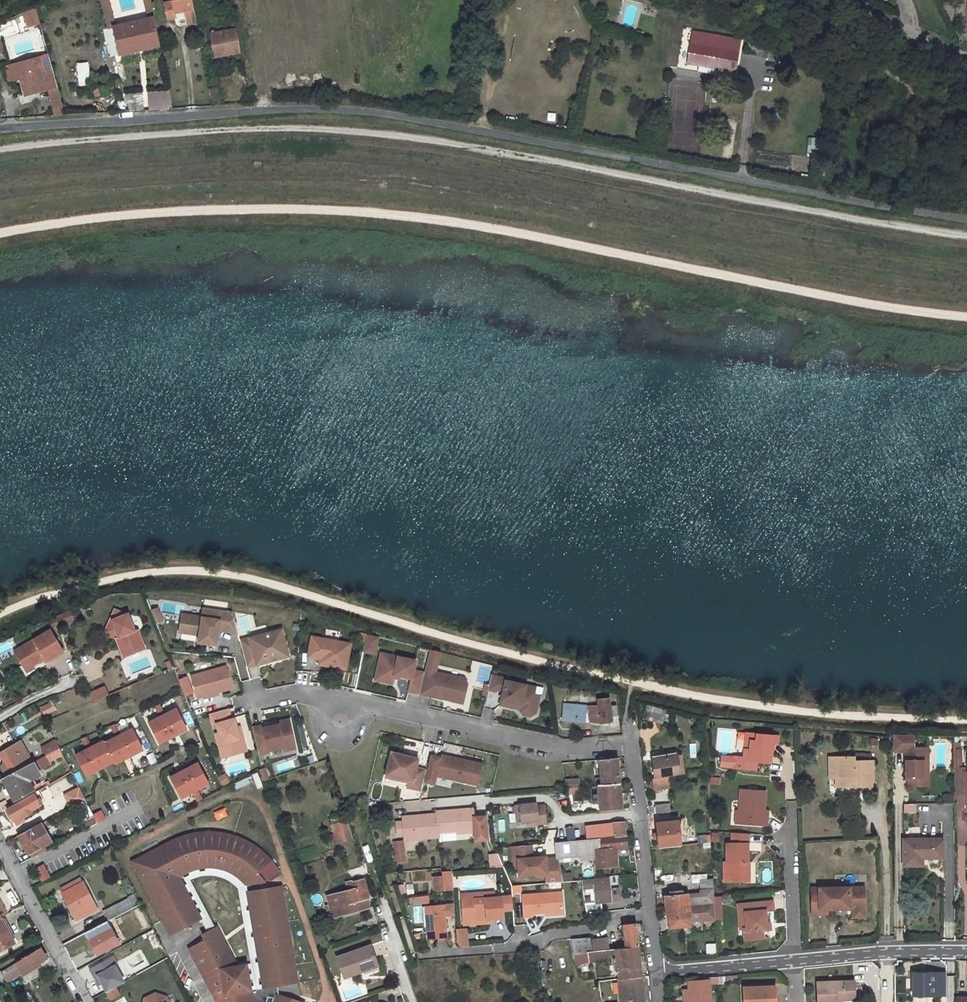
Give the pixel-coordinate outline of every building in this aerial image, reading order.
[(106,24),(115,22),(109,0),(99,0),(106,24)] [(145,16),(153,14),(150,0),(142,0),(145,16)] [(167,12),(179,10),(181,21),(194,19),(190,0),(165,0),(167,12)] [(26,26),(39,24),(36,9),(24,11),(26,26)] [(148,45),(147,41),(155,39),(152,22),(123,28),(126,44),(137,42),(138,46),(148,45)] [(233,26),(203,31),(207,57),(238,53),(233,26)] [(741,43),(739,56),(751,57),(752,45),(741,43)] [(685,49),(684,68),(727,73),(729,54),(685,49)] [(35,55),(14,60),(21,89),(27,88),(28,93),(55,87),(50,65),(44,66),(43,62),(38,63),(35,55)] [(104,81),(88,85),(90,97),(107,94),(104,81)] [(170,90),(146,91),(147,111),(171,109),(170,90)] [(123,93),(125,110),(144,109),(142,92),(123,93)] [(807,137),(807,153),(818,152),(818,137),(807,137)] [(828,160),(820,159),(819,169),(827,169),(828,160)] [(158,606),(150,609),(155,624),(163,621),(158,606)] [(73,618),(74,607),(53,615),(57,624),(73,618)] [(116,609),(109,626),(117,630),(120,636),(118,637),(125,656),(146,648),(138,629),(135,630),(130,619),(132,616),(116,609)] [(216,615),(208,613),(205,621),(213,623),(216,615)] [(241,642),(236,621),(216,615),(213,623),(205,621),(186,616),(181,633),(201,638),(199,645),(216,650),(219,635),(241,642)] [(109,626),(106,632),(118,637),(120,636),(117,630),(109,626)] [(43,659),(46,664),(63,654),(52,632),(15,652),(22,667),(20,668),(25,678),(35,672),(33,668),(40,664),(39,661),(43,659)] [(375,654),(377,636),(364,634),(362,653),(375,654)] [(351,643),(313,636),(309,656),(321,658),(336,661),(335,666),(347,668),(351,643)] [(285,638),(243,649),(251,676),(274,669),(272,664),(281,661),(282,667),(292,664),(285,638)] [(382,655),(395,658),(396,653),(383,650),(382,655)] [(421,692),(426,669),(415,667),(417,657),(396,653),(395,658),(382,655),(377,676),(394,680),(396,674),(396,671),(402,673),(413,675),(410,690),(421,692)] [(281,661),(272,664),(274,669),(282,667),(281,661)] [(233,687),(227,666),(192,675),(198,697),(233,687)] [(426,669),(421,692),(464,702),(469,681),(466,677),(437,671),(437,668),(427,666),(426,669)] [(516,678),(493,673),(490,684),(490,687),(497,689),(498,687),(505,688),(503,698),(522,702),(521,707),(524,711),(532,713),(537,710),(540,694),(535,693),(537,685),(516,680),(516,678)] [(92,701),(108,695),(104,685),(88,692),(92,701)] [(611,699),(599,700),(599,706),(590,707),(592,723),(600,724),(613,723),(612,716),(617,715),(616,705),(611,706),(611,699)] [(44,717),(56,711),(51,700),(39,707),(44,717)] [(159,741),(187,727),(177,707),(165,712),(160,701),(155,703),(161,714),(149,720),(159,741)] [(644,704),(641,718),(658,722),(662,709),(644,704)] [(230,708),(212,714),(215,725),(218,723),(224,743),(227,742),(231,755),(249,750),(245,737),(242,738),(236,718),(233,719),(230,708)] [(575,712),(574,721),(585,722),(585,714),(575,712)] [(264,724),(253,726),(260,754),(270,751),(269,749),(284,745),(285,749),(296,747),(290,718),(283,719),(284,722),(279,723),(265,727),(264,724)] [(115,760),(116,763),(144,749),(134,728),(122,734),(116,722),(111,724),(118,736),(106,743),(115,760)] [(225,757),(231,755),(227,742),(224,743),(218,723),(215,725),(225,757)] [(756,738),(745,738),(745,755),(736,756),(736,757),(724,757),(723,767),(736,767),(753,767),(753,759),(758,759),(767,759),(767,750),(773,750),(772,740),(772,731),(755,731),(756,738)] [(917,734),(894,732),(894,751),(904,752),(904,778),(906,778),(906,786),(922,786),(922,761),(931,761),(931,748),(917,746),(917,734)] [(88,748),(77,754),(87,775),(115,760),(106,743),(105,740),(93,746),(88,736),(83,738),(88,748)] [(22,741),(15,745),(26,765),(33,762),(22,741)] [(56,742),(43,748),(46,755),(60,749),(56,742)] [(15,745),(1,752),(5,761),(11,772),(26,765),(15,745)] [(34,789),(28,778),(39,771),(40,769),(52,763),(52,762),(64,756),(61,749),(60,749),(46,755),(33,762),(26,765),(11,772),(7,775),(2,778),(14,800),(34,789)] [(424,789),(428,770),(417,767),(418,760),(411,759),(411,756),(393,752),(387,776),(398,779),(399,776),(411,779),(409,786),(424,789)] [(150,765),(156,762),(152,753),(146,756),(150,765)] [(483,763),(443,754),(442,757),(439,773),(438,775),(479,785),(483,763)] [(439,773),(442,757),(432,755),(428,770),(439,773)] [(677,755),(673,756),(676,775),(681,774),(677,755)] [(673,756),(650,759),(653,779),(667,777),(676,775),(673,756)] [(618,757),(601,759),(602,778),(599,778),(599,785),(621,784),(618,757)] [(858,758),(833,757),(832,762),(840,762),(840,778),(839,778),(838,787),(852,787),(852,784),(858,785),(858,787),(875,787),(875,762),(858,762),(858,758)] [(5,761),(2,766),(7,775),(11,772),(5,761)] [(931,786),(931,761),(922,761),(922,786),(931,786)] [(840,762),(832,762),(832,777),(839,778),(840,778),(840,762)] [(199,763),(172,777),(182,797),(194,791),(199,801),(203,799),(198,789),(210,783),(199,763)] [(957,772),(957,799),(966,799),(966,772),(957,772)] [(258,773),(253,774),(256,788),(261,787),(258,773)] [(221,786),(229,783),(226,774),(218,776),(221,786)] [(653,779),(651,779),(652,791),(669,789),(667,777),(653,779)] [(238,789),(250,785),(248,778),(236,782),(238,789)] [(383,778),(382,783),(404,789),(406,784),(383,778)] [(567,788),(580,787),(579,779),(566,780),(567,788)] [(621,784),(599,785),(600,793),(595,793),(596,804),(601,803),(602,811),(624,809),(621,784)] [(73,807),(87,800),(81,787),(66,795),(73,807)] [(768,791),(744,789),(742,810),(744,810),(743,822),(769,824),(770,814),(766,814),(766,810),(768,791)] [(33,813),(31,810),(46,802),(40,791),(10,807),(7,808),(13,820),(22,815),(24,818),(33,813)] [(0,802),(0,812),(7,808),(10,807),(6,799),(0,802)] [(538,802),(516,804),(517,822),(529,821),(538,821),(538,824),(547,823),(546,805),(538,805),(538,802)] [(669,803),(654,805),(655,814),(670,812),(669,803)] [(342,805),(326,810),(333,829),(349,824),(342,805)] [(212,812),(216,821),(227,816),(223,807),(212,812)] [(474,809),(437,811),(438,813),(439,834),(455,832),(475,831),(474,809)] [(439,834),(438,813),(403,816),(404,820),(396,820),(397,833),(405,833),(405,837),(439,835),(439,834)] [(90,827),(99,822),(95,814),(85,819),(90,827)] [(677,820),(654,823),(656,834),(652,835),(652,840),(657,839),(658,849),(680,846),(677,820)] [(625,821),(586,826),(587,839),(602,837),(627,835),(625,821)] [(45,843),(41,834),(47,831),(43,822),(21,834),(30,851),(45,843)] [(710,837),(710,828),(705,828),(705,834),(687,836),(688,845),(710,843),(710,837)] [(710,828),(710,837),(720,836),(719,829),(710,828)] [(47,831),(41,834),(45,843),(51,839),(47,831)] [(176,841),(165,847),(164,844),(133,861),(163,919),(177,912),(184,927),(202,918),(180,875),(178,872),(190,866),(196,864),(197,868),(204,866),(220,867),(221,864),(230,867),(229,870),(235,873),(243,863),(255,872),(271,858),(257,845),(243,838),(240,837),(240,839),(225,835),(213,834),(213,832),(212,832),(190,834),(190,836),(177,840),(177,841),(176,841)] [(439,835),(439,842),(456,841),(455,832),(439,834),(439,835)] [(21,834),(19,835),(28,852),(30,851),(21,834)] [(627,835),(602,837),(603,848),(605,867),(621,865),(620,848),(628,846),(627,835)] [(602,837),(587,839),(588,850),(603,848),(602,837)] [(587,839),(575,840),(577,852),(588,851),(588,850),(587,839)] [(926,839),(906,839),(906,865),(924,865),(924,857),(926,857),(926,839)] [(945,839),(926,839),(926,857),(945,857),(945,839)] [(575,840),(556,841),(555,841),(557,856),(577,854),(575,840)] [(532,857),(531,843),(514,844),(513,844),(515,858),(518,858),(519,873),(546,871),(547,882),(563,880),(559,856),(544,858),(542,856),(532,857)] [(746,843),(725,843),(725,862),(722,862),(723,880),(744,880),(744,862),(746,862),(746,843)] [(502,865),(497,852),(490,853),(490,866),(502,865)] [(255,872),(243,863),(235,873),(245,882),(255,872)] [(190,866),(178,872),(180,875),(192,869),(197,868),(196,864),(190,866)] [(442,890),(452,889),(451,869),(441,869),(442,890)] [(712,873),(697,874),(698,889),(696,889),(697,897),(698,905),(714,903),(712,873)] [(609,877),(582,879),(583,889),(594,888),(595,900),(585,901),(587,912),(604,911),(602,899),(611,898),(609,877)] [(79,879),(62,888),(64,892),(81,882),(79,879)] [(349,890),(330,896),(332,905),(328,906),(329,913),(334,912),(336,919),(370,908),(368,901),(367,897),(370,896),(365,880),(355,883),(354,880),(347,883),(349,890)] [(64,892),(62,893),(74,915),(93,905),(81,882),(64,892)] [(282,883),(248,890),(253,915),(258,914),(260,921),(254,922),(262,964),(268,963),(269,970),(264,971),(267,986),(301,979),(282,883)] [(865,888),(813,888),(813,915),(828,914),(828,909),(855,909),(857,912),(863,912),(865,910),(865,888)] [(530,912),(543,911),(561,909),(559,891),(520,894),(522,916),(530,915),(530,912)] [(670,896),(662,897),(664,908),(698,905),(697,897),(687,897),(687,895),(679,896),(679,892),(670,893),(670,896)] [(103,910),(108,919),(140,902),(136,893),(103,910)] [(503,916),(502,895),(494,895),(461,897),(462,919),(490,917),(503,916)] [(774,901),(747,903),(749,927),(745,927),(746,939),(769,937),(768,929),(770,928),(771,928),(771,925),(771,924),(770,923),(768,922),(765,923),(765,919),(768,918),(767,910),(775,909),(774,901)] [(453,902),(427,904),(429,921),(426,922),(427,936),(445,935),(443,913),(454,912),(453,902)] [(698,905),(664,908),(665,920),(689,918),(689,923),(715,920),(714,903),(698,905)] [(747,903),(740,903),(742,927),(745,927),(749,927),(747,903)] [(857,912),(855,909),(855,918),(865,918),(865,910),(863,912),(857,912)] [(163,919),(171,934),(184,927),(177,912),(163,919)] [(13,943),(0,917),(0,949),(13,943)] [(120,942),(108,919),(85,931),(98,954),(120,942)] [(627,947),(639,946),(636,923),(624,924),(627,947)] [(206,932),(209,938),(190,948),(216,1000),(218,998),(220,1001),(257,1001),(256,1000),(254,999),(250,996),(246,996),(245,996),(243,990),(255,988),(250,962),(237,965),(236,962),(218,926),(206,932)] [(467,944),(466,926),(455,927),(457,939),(457,941),(460,944),(467,944)] [(591,936),(574,937),(577,962),(595,961),(594,957),(593,951),(591,938),(591,936)] [(608,937),(591,938),(593,951),(610,949),(608,937)] [(373,945),(337,957),(344,977),(363,971),(361,967),(378,961),(373,945)] [(20,972),(19,971),(45,955),(40,946),(0,970),(0,972),(2,975),(6,981),(20,972)] [(610,949),(593,951),(594,957),(611,955),(611,953),(617,952),(620,978),(642,976),(639,946),(627,947),(610,949)] [(378,961),(361,967),(363,971),(379,966),(378,961)] [(910,971),(910,998),(946,998),(946,971),(910,971)] [(735,975),(724,976),(725,986),(736,985),(735,975)] [(620,978),(623,1001),(628,1001),(631,1001),(644,1001),(642,976),(620,978)] [(698,979),(698,982),(687,983),(688,991),(683,992),(684,1001),(710,1001),(708,984),(718,983),(718,977),(698,979)] [(819,981),(819,1001),(838,1001),(838,999),(856,998),(855,980),(819,981)] [(106,991),(109,997),(118,992),(115,986),(106,991)] [(774,987),(742,988),(742,1001),(774,1001),(774,987)] [(147,1001),(155,997),(163,999),(164,1001),(168,1001),(166,997),(155,992),(144,998),(143,1001),(147,1001)] [(283,992),(280,1001),(308,1001),(309,999),(283,992)]
